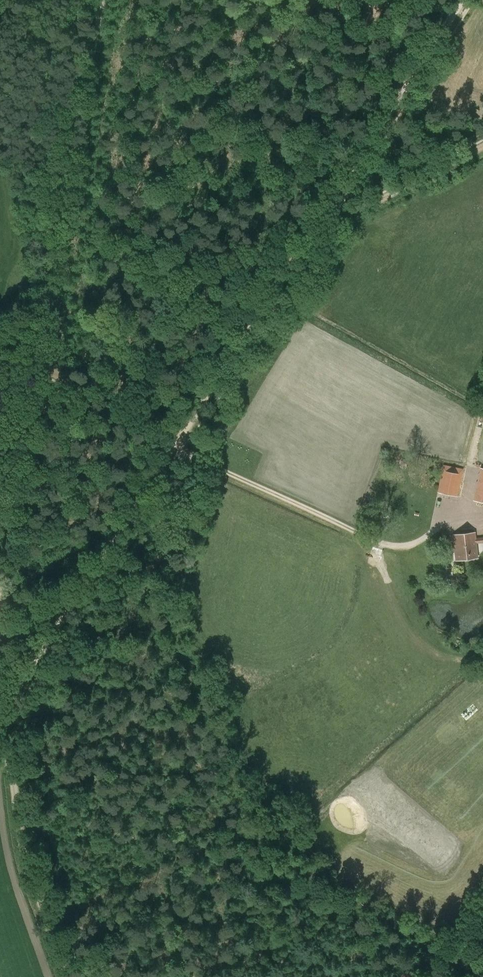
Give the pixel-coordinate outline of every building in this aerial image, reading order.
[(18,285),(19,300),(32,299),(31,284),(18,285)] [(443,465),(438,492),(458,496),(463,469),(443,465)] [(454,536),(456,559),(476,557),(474,534),(454,536)] [(451,568),(442,568),(441,578),(450,579),(451,568)]
